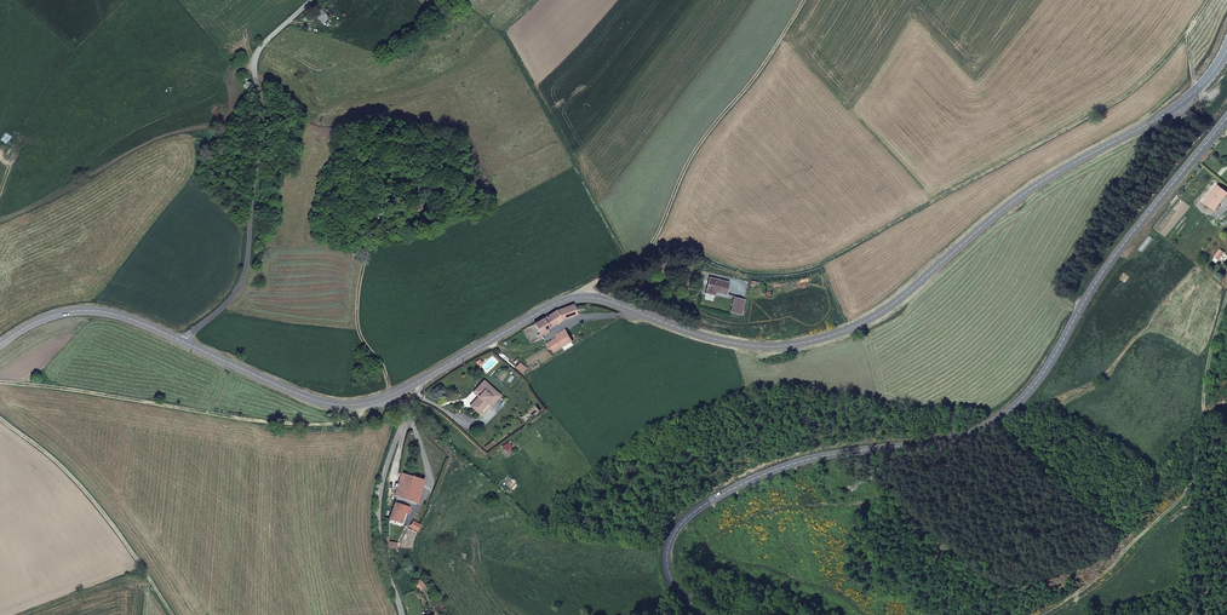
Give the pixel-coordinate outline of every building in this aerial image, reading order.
[(316,15),(322,23),(329,18),(322,10),(316,15)] [(1215,212),(1226,196),(1226,195),(1216,187),(1204,204),(1215,212)] [(1219,250),(1214,258),(1218,261),(1223,253),(1219,250)] [(713,274),(707,289),(715,292),(715,289),(727,293),(732,281),(713,274)] [(736,298),(731,311),(741,315),(745,301),(736,298)] [(578,312),(574,302),(554,309),(536,320),(540,329),(541,331),(578,312)] [(558,336),(548,342),(551,350),(554,348),(557,352),(575,342),(568,329),(567,327),(556,334),(558,336)] [(520,363),(516,367),(522,373),(527,369),(520,363)] [(483,382),(474,390),(479,395),(476,398),(478,400),(469,408),(475,415),(486,403),(490,407),(499,397),(483,382)] [(478,400),(476,398),(467,407),(469,408),(478,400)] [(475,415),(479,418),(490,407),(486,403),(475,415)] [(537,407),(529,412),(533,417),(541,412),(537,407)] [(424,479),(401,474),(395,498),(397,499),(393,523),(403,525),(406,514),(409,514),(411,508),(409,508),(410,501),(417,503),(424,479)]
